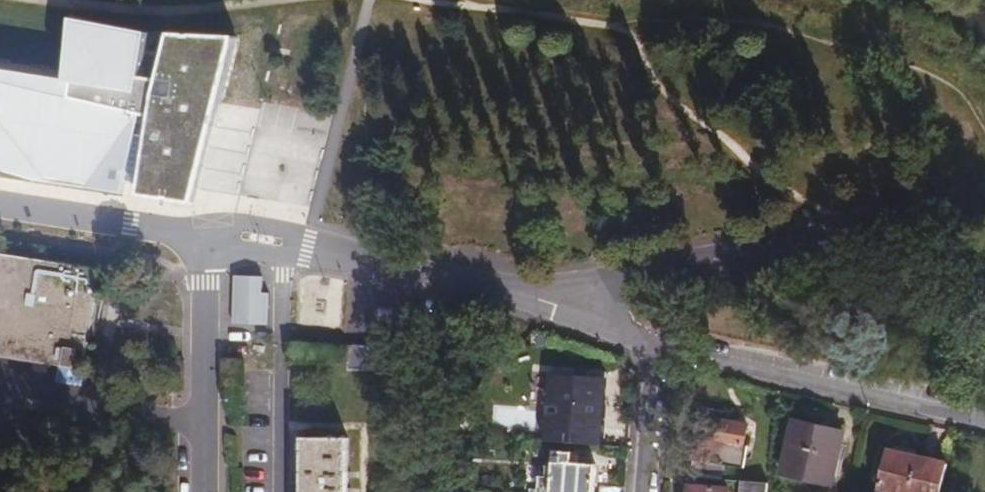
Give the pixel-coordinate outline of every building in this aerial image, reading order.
[(246,41),(172,32),(168,53),(153,52),(157,31),(112,22),(71,15),(68,71),(0,59),(0,172),(40,183),(129,195),(132,181),(148,183),(147,197),(201,206),(212,167),(241,59),(246,41)] [(0,254),(0,359),(89,372),(96,322),(104,270),(0,254)] [(266,277),(234,275),(232,326),(270,327),(271,293),(265,293),(266,277)] [(383,348),(344,348),(344,371),(383,371),(383,348)] [(538,445),(597,450),(600,410),(593,410),(595,383),(543,378),(538,445)] [(694,415),(682,475),(696,476),(708,477),(711,477),(714,462),(736,466),(741,443),(736,442),(739,423),(694,415)] [(828,457),(835,459),(841,435),(790,422),(778,473),(821,484),(828,457)] [(306,437),(305,484),(305,491),(350,491),(350,437),(306,437)] [(943,463),(883,450),(873,491),(936,491),(943,463)] [(592,464),(569,463),(569,452),(550,451),(548,478),(536,477),(535,491),(590,491),(592,464)] [(828,486),(835,459),(828,457),(821,484),(828,486)] [(696,476),(696,486),(684,486),(684,491),(723,491),(723,488),(707,487),(708,477),(696,476)] [(761,485),(736,482),(735,491),(760,491),(761,485)]
